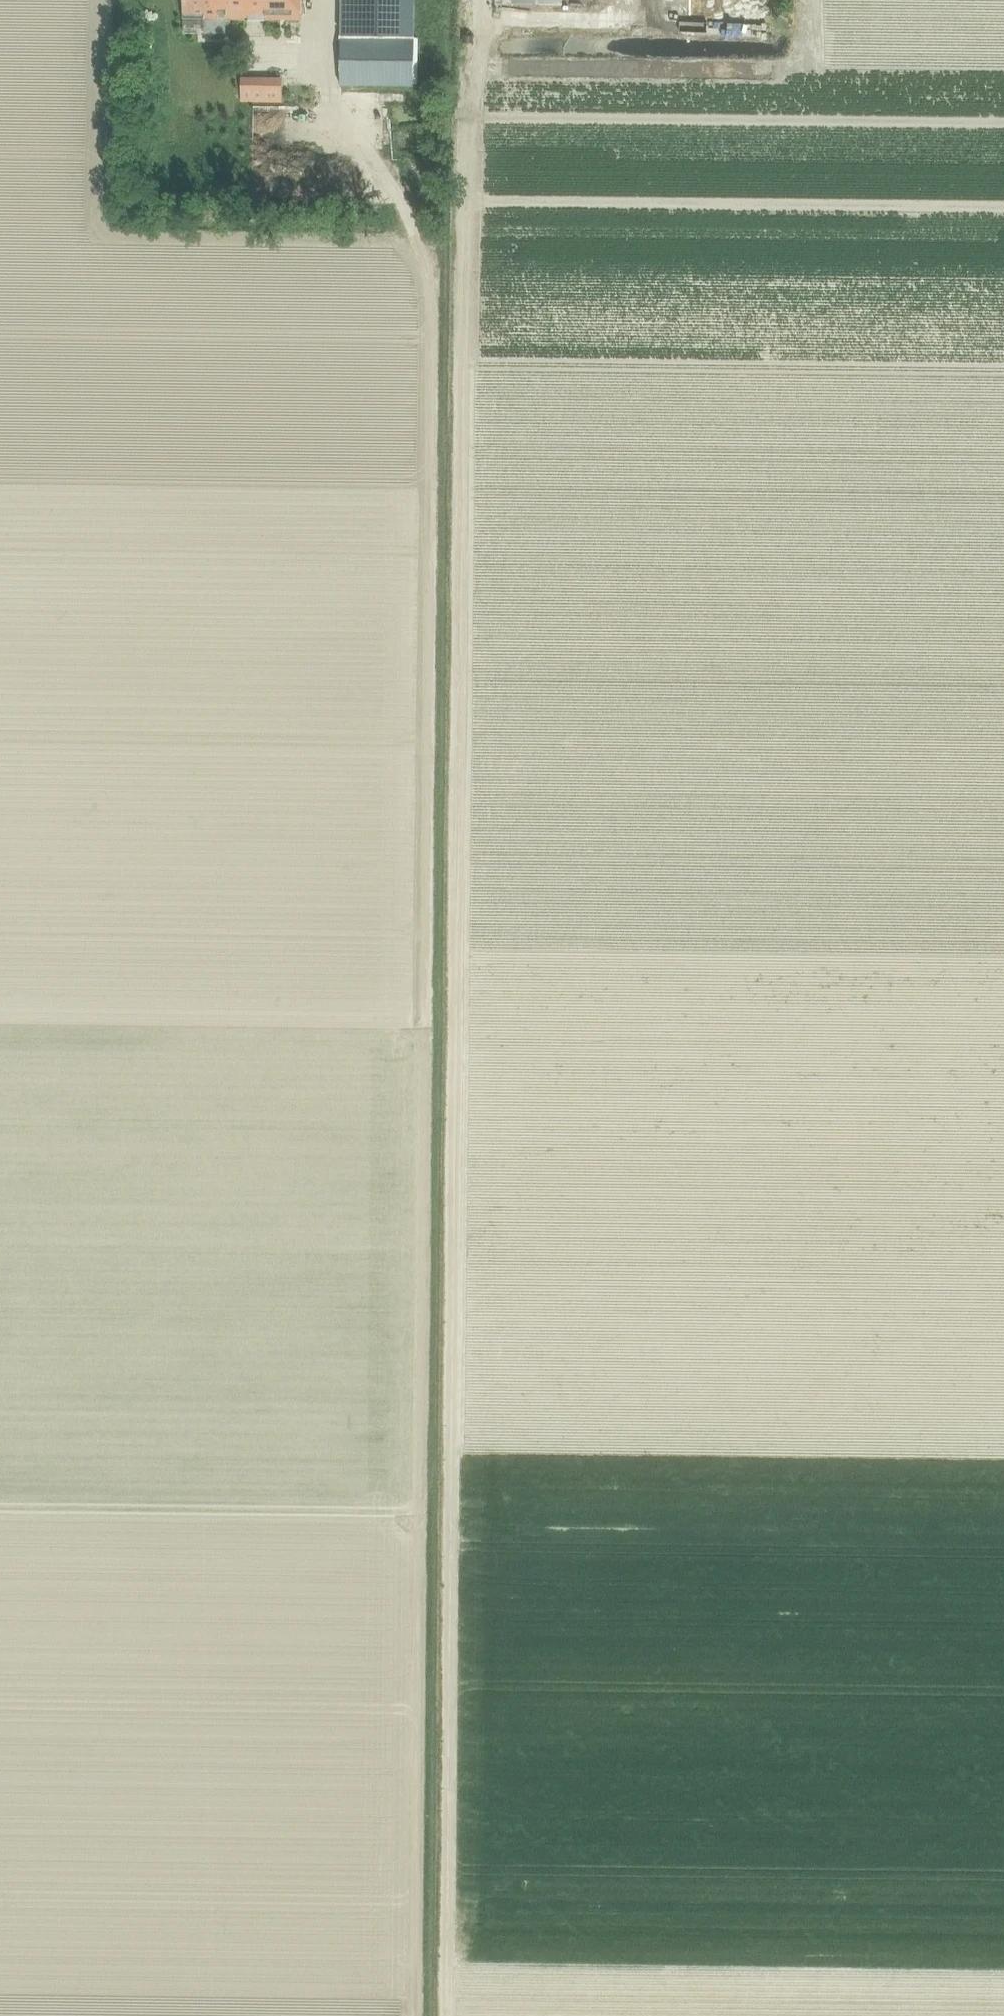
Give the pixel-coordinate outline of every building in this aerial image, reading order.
[(301,0),(184,0),(184,2),(182,2),(182,34),(225,34),(225,19),(301,20),(301,0)] [(339,85),(412,86),(414,0),(342,0),(341,36),(340,36),(339,85)] [(757,17),(756,0),(687,0),(687,7),(716,7),(716,17),(757,17)] [(282,103),(283,81),(240,80),(239,102),(282,103)] [(226,160),(330,157),(329,111),(225,114),(226,160)]
